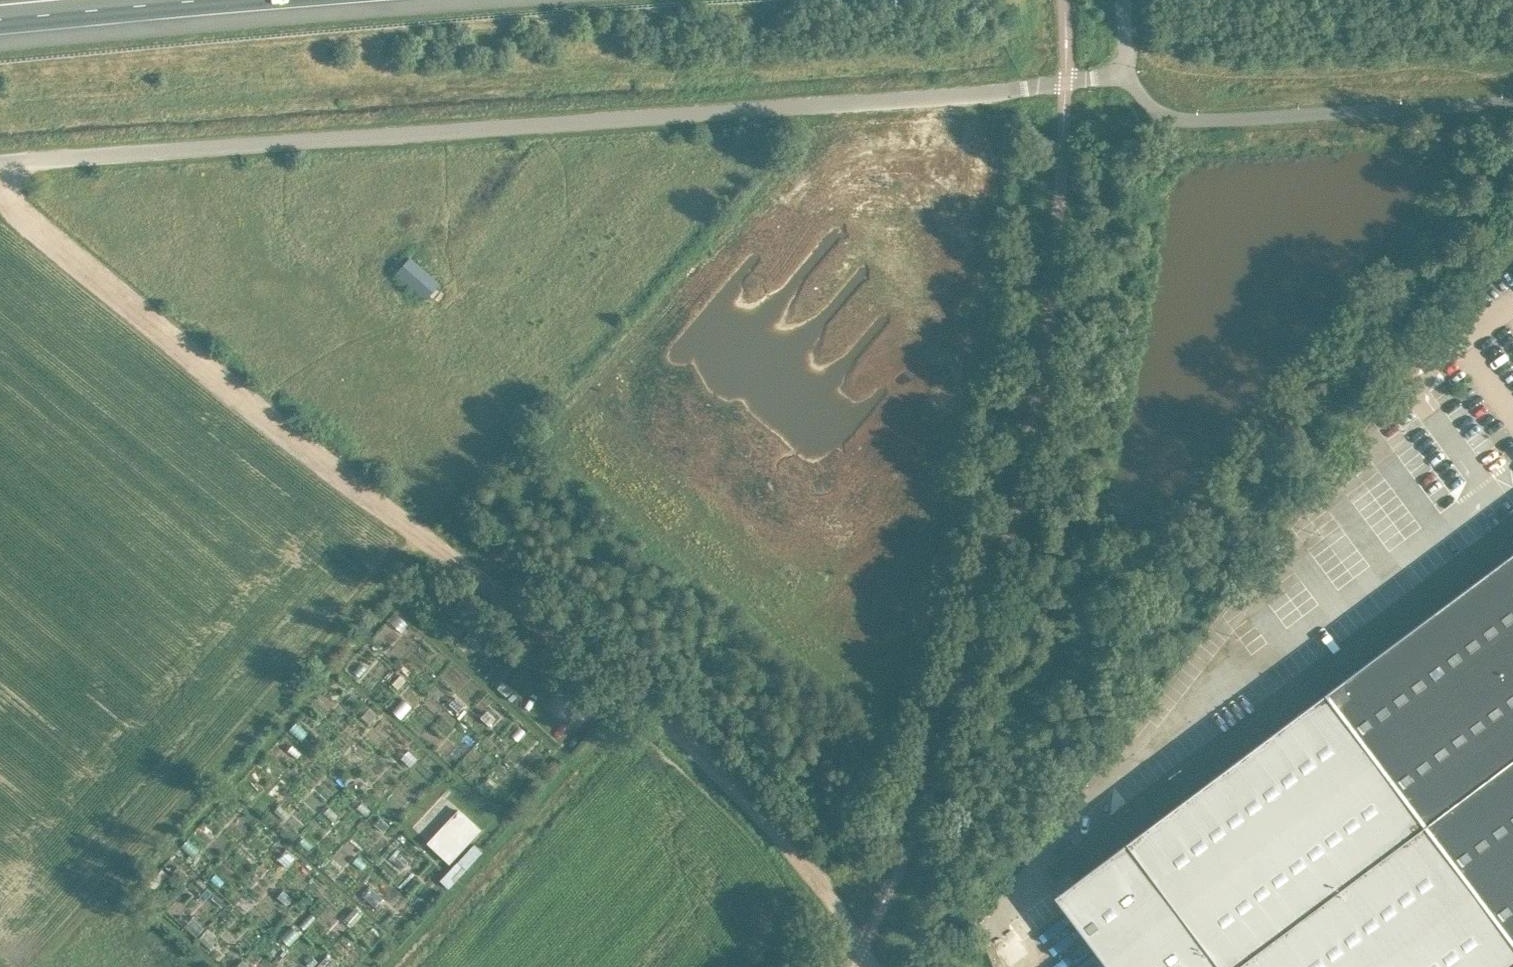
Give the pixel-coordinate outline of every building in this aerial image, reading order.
[(438,283),(409,257),(396,272),(425,298),(438,283)] [(1057,895),(1111,966),(1512,966),(1512,553),(1057,895)] [(409,813),(427,768),(396,755),(403,739),(388,733),(378,757),(391,763),(389,767),(388,767),(387,770),(374,765),(367,781),(384,788),(387,780),(397,784),(388,805),(409,813)] [(428,843),(449,862),(479,829),(458,810),(450,819),(455,824),(442,838),(437,834),(428,843)]
